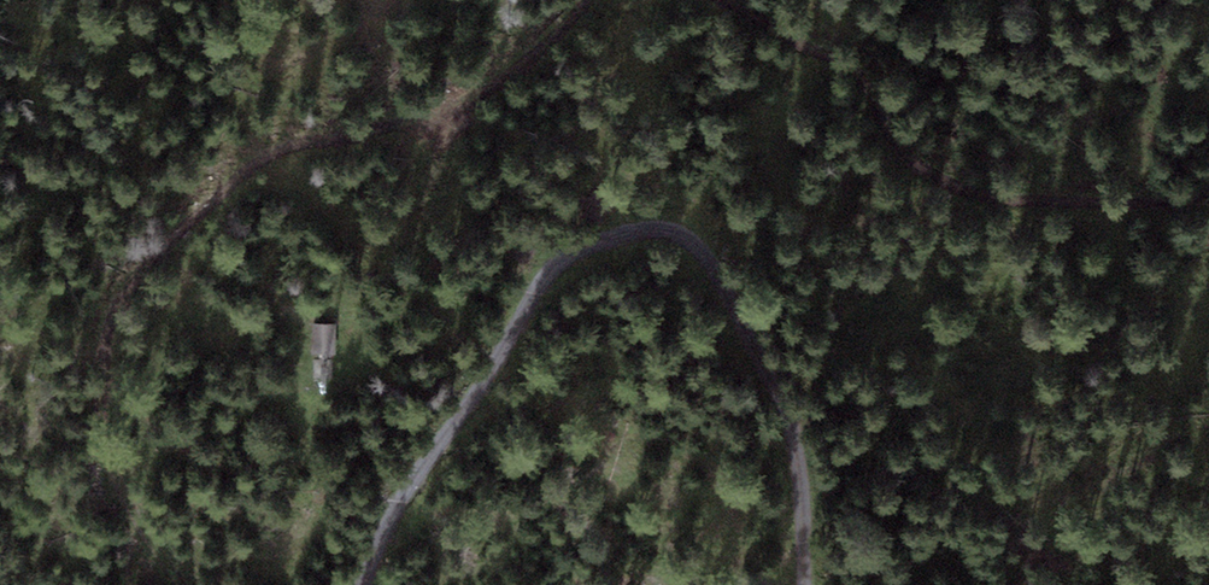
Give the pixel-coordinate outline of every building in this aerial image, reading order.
[(336,325),(313,324),(312,355),(335,356),(336,325)]
